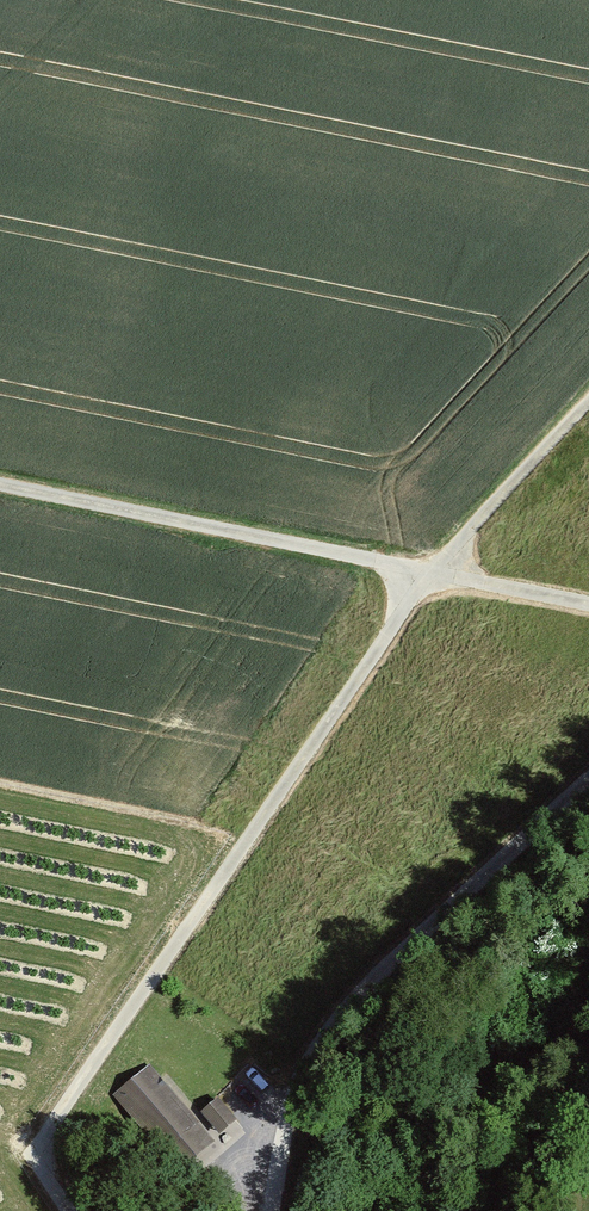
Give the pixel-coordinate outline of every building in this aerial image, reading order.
[(158,1077),(149,1067),(119,1093),(179,1166),(210,1141),(158,1077)] [(235,1118),(217,1097),(203,1110),(220,1130),(235,1118)]
